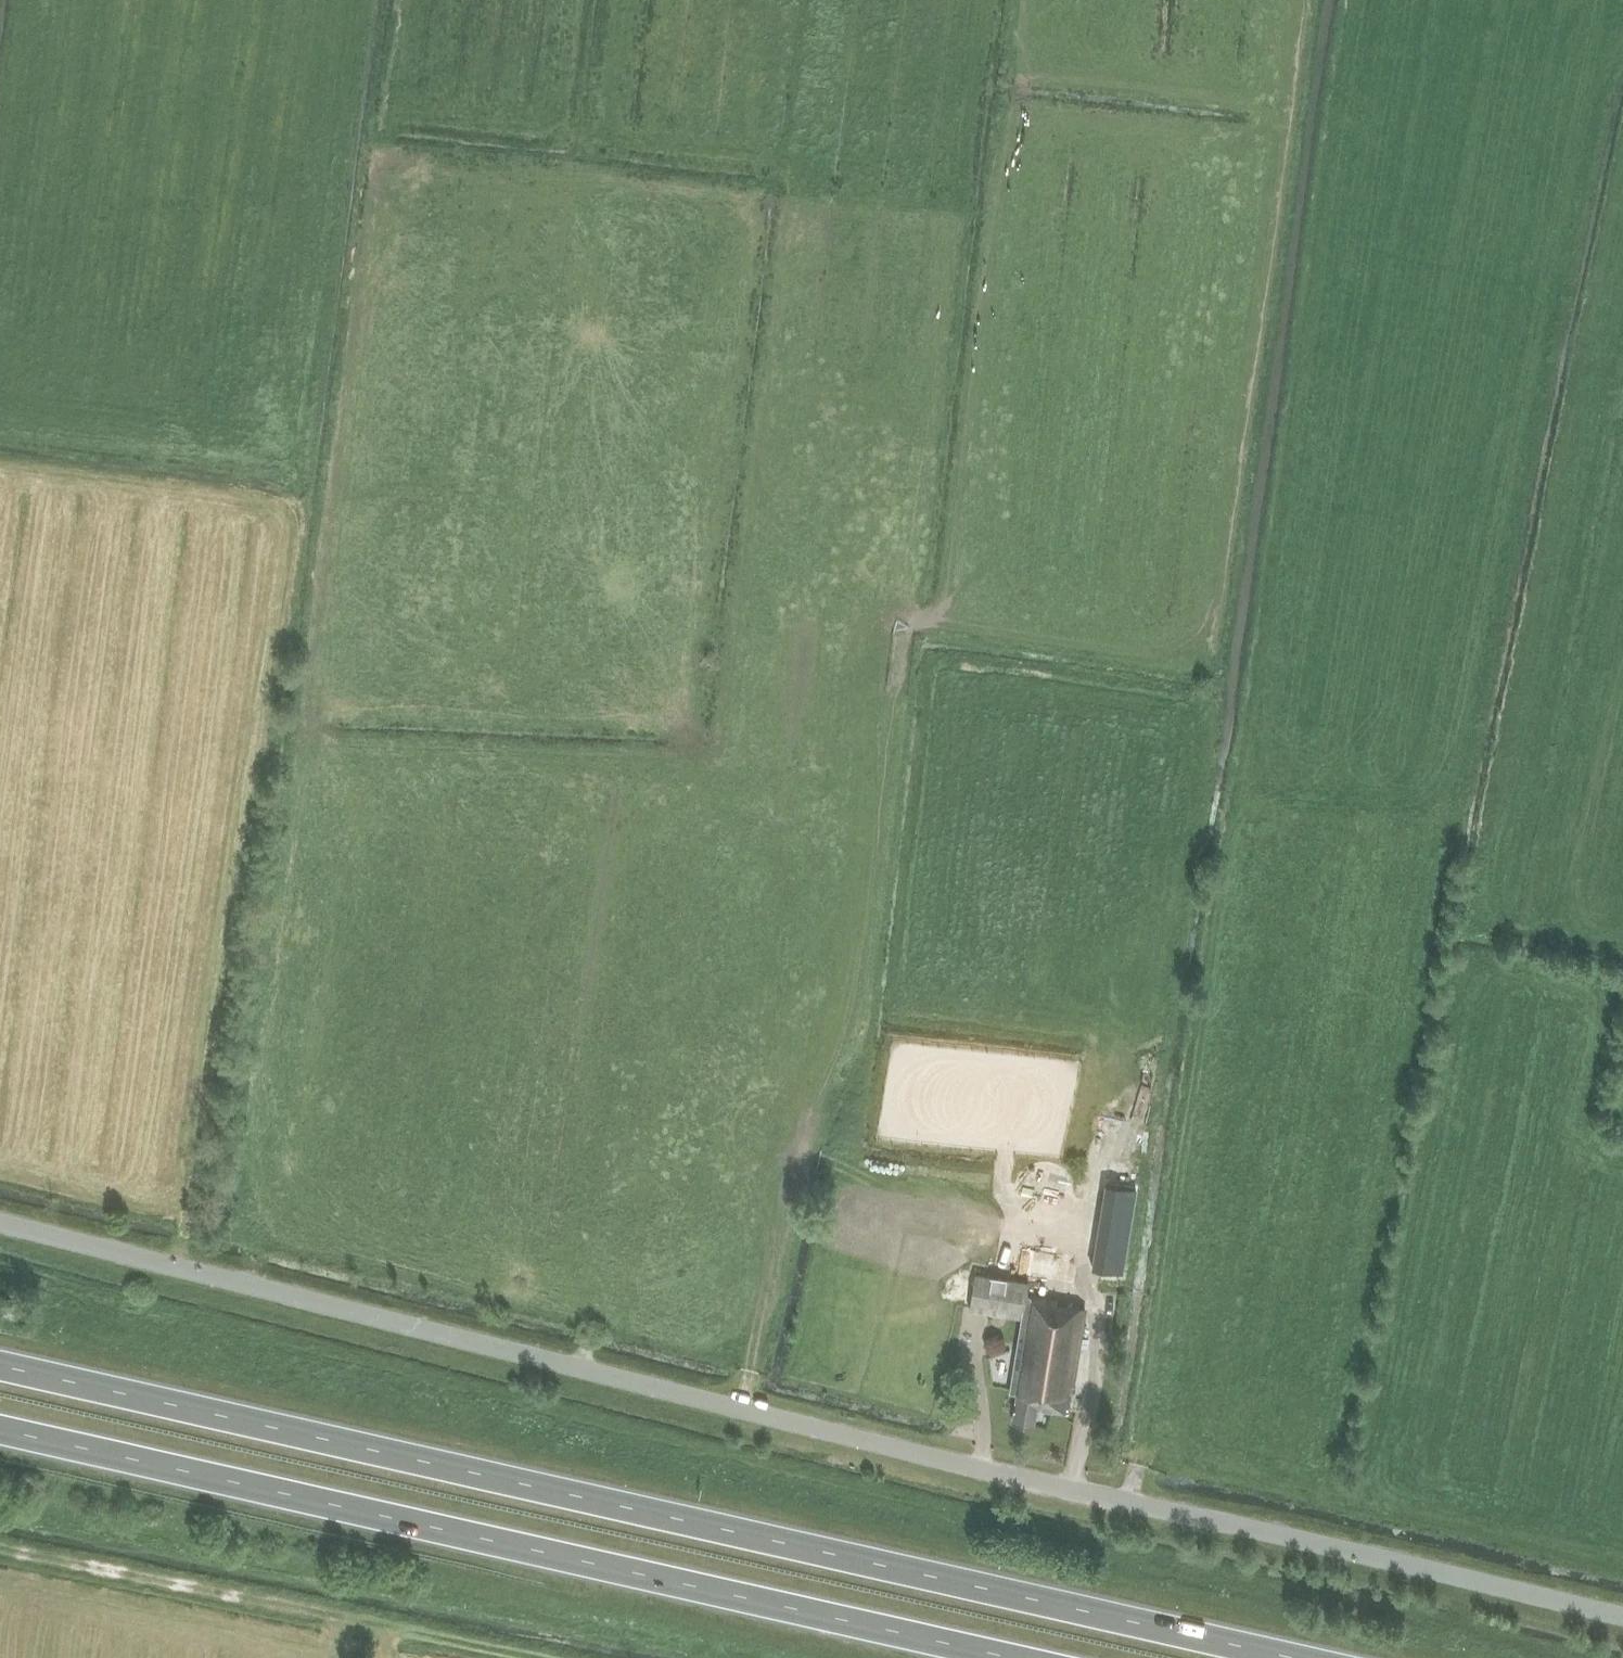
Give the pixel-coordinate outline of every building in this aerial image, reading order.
[(1123,1294),(1136,1209),(1112,1206),(1100,1290),(1123,1294)] [(1055,1300),(1038,1297),(1027,1296),(1029,1283),(1019,1281),(1021,1269),(1008,1267),(1006,1279),(975,1274),(969,1309),(1021,1317),(1011,1380),(1054,1387),(1054,1384),(1072,1387),(1085,1308),(1055,1303),(1055,1300)] [(1068,1414),(1072,1387),(1054,1384),(1054,1387),(1011,1380),(1009,1392),(1017,1393),(1012,1421),(1034,1425),(1036,1409),(1068,1414)]
